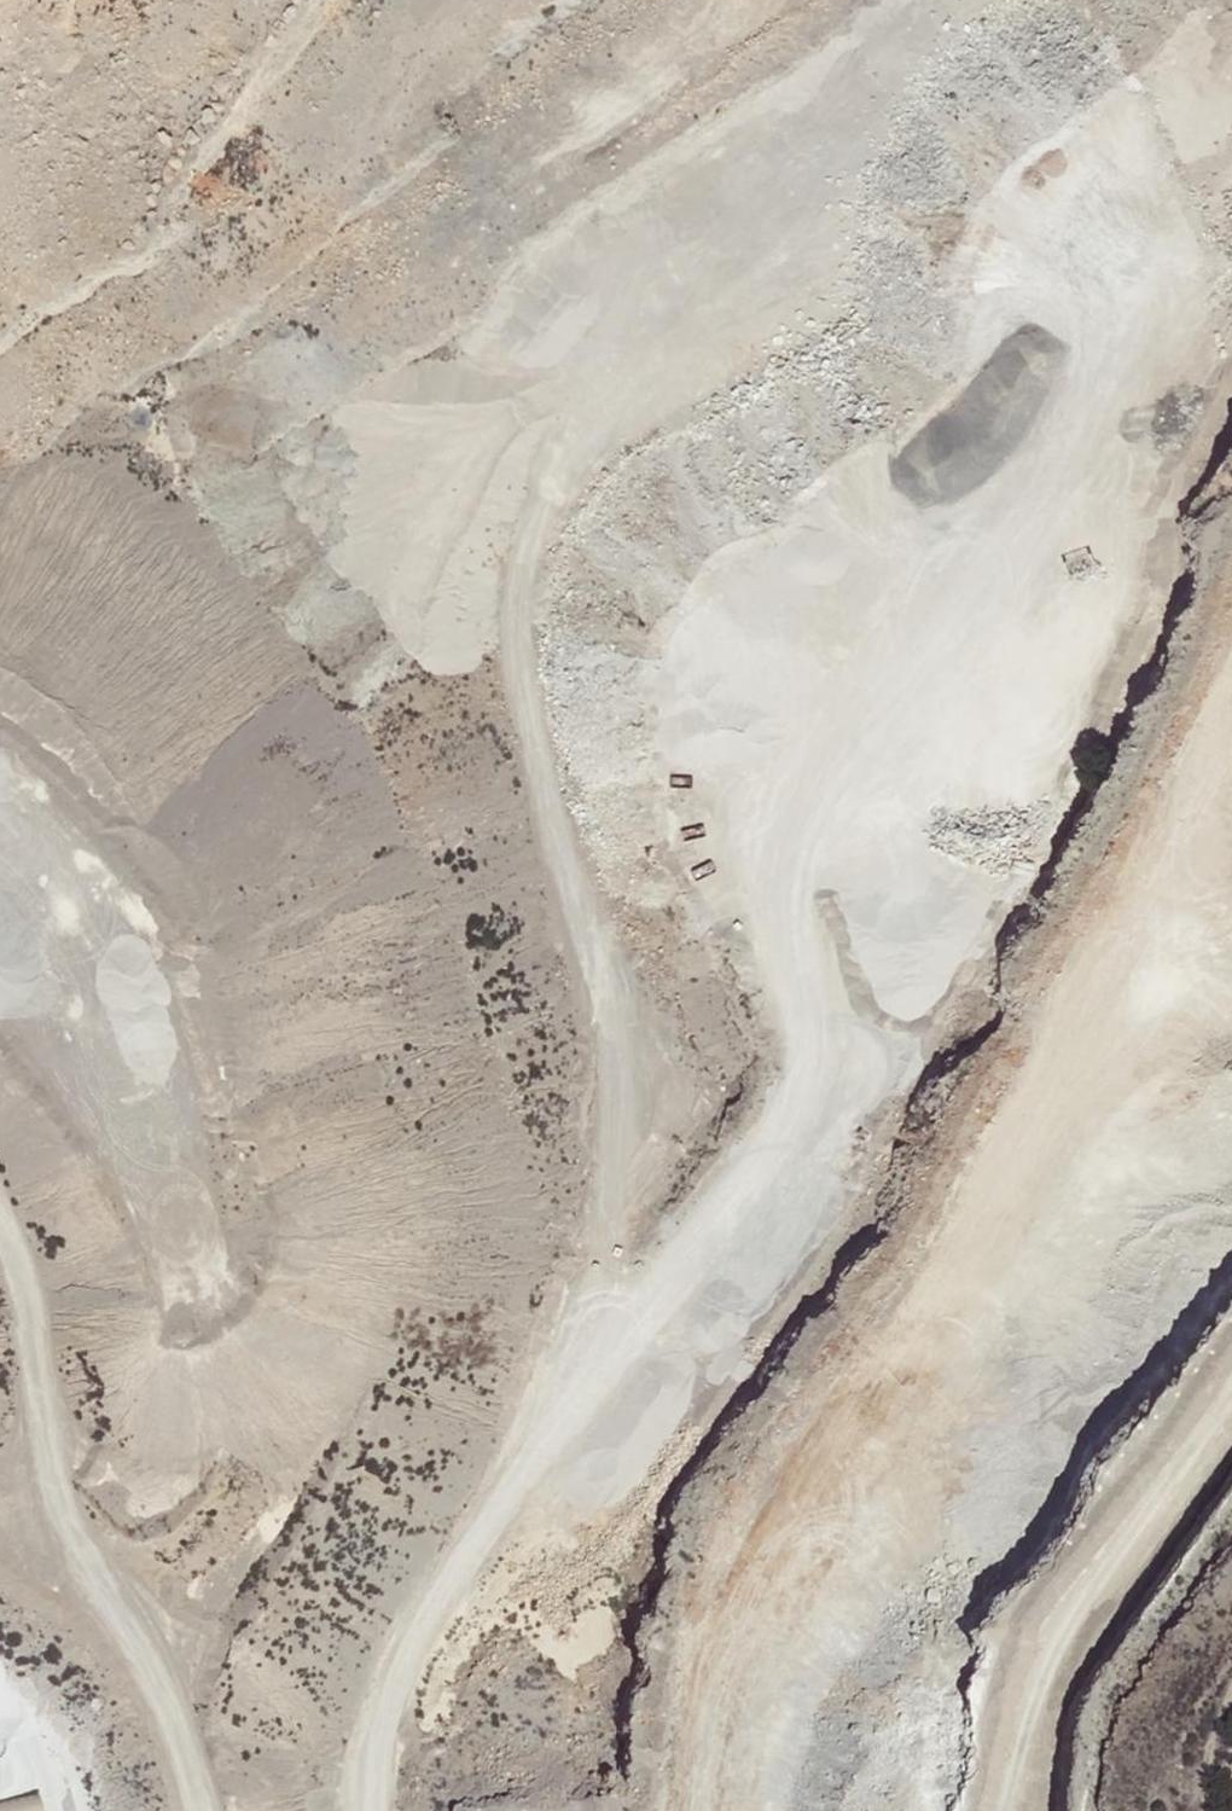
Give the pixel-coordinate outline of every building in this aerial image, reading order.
[(0,1797),(0,1810),(42,1810),(36,1788),(0,1797)]
